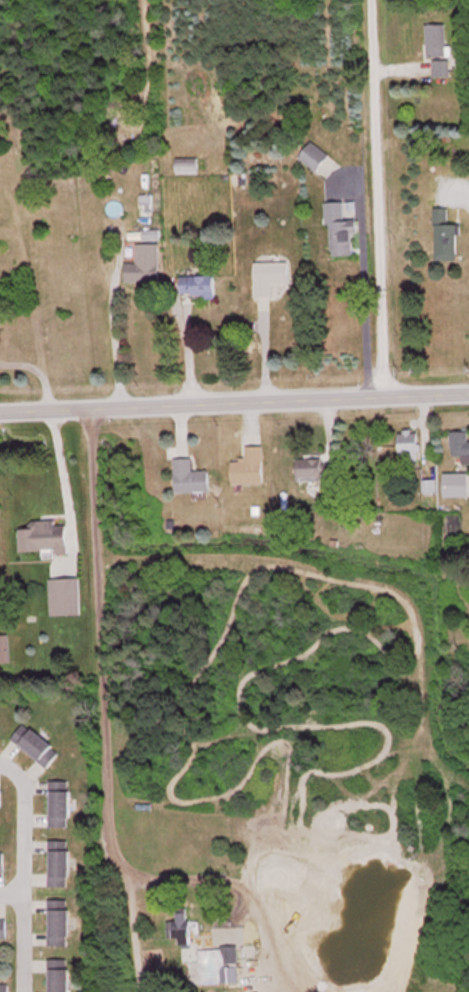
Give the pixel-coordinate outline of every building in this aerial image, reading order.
[(446,23),(426,23),(427,57),(432,57),(432,76),(447,75),(446,23)] [(328,155),(311,141),(299,156),(316,170),(328,155)] [(325,202),(325,223),(330,223),(331,255),(354,255),(353,220),(344,220),(343,202),(325,202)] [(435,259),(458,259),(458,223),(447,223),(447,207),(435,207),(435,259)] [(288,261),(254,261),(254,296),(273,296),(273,282),(288,282),(288,261)] [(125,262),(125,281),(158,281),(158,262),(125,262)] [(181,275),(181,299),(215,299),(215,275),(181,275)] [(418,456),(418,430),(399,430),(399,456),(418,456)] [(468,440),(468,430),(451,430),(452,454),(468,453),(468,440)] [(263,482),(263,444),(245,444),(245,458),(232,458),(232,482),(263,482)] [(192,457),(175,457),(175,491),(209,491),(209,469),(192,469),(192,457)] [(297,458),(297,477),(338,477),(338,458),(297,458)] [(468,495),(468,471),(445,472),(445,495),(468,495)] [(67,549),(67,522),(55,523),(55,518),(31,518),(31,525),(19,525),(20,550),(67,549)] [(50,613),(81,613),(80,576),(49,576),(50,613)] [(45,766),(60,751),(26,720),(12,735),(45,766)] [(49,824),(70,824),(70,779),(49,779),(49,824)] [(48,885),(70,885),(70,838),(48,838),(48,885)] [(68,899),(48,899),(48,944),(68,944),(68,899)] [(180,942),(191,942),(191,910),(177,910),(177,919),(168,919),(168,937),(180,937),(180,942)] [(221,967),(238,967),(238,944),(221,944),(221,967)] [(68,958),(48,958),(48,991),(68,991),(68,958)] [(8,981),(0,981),(0,991),(8,991),(8,981)]
